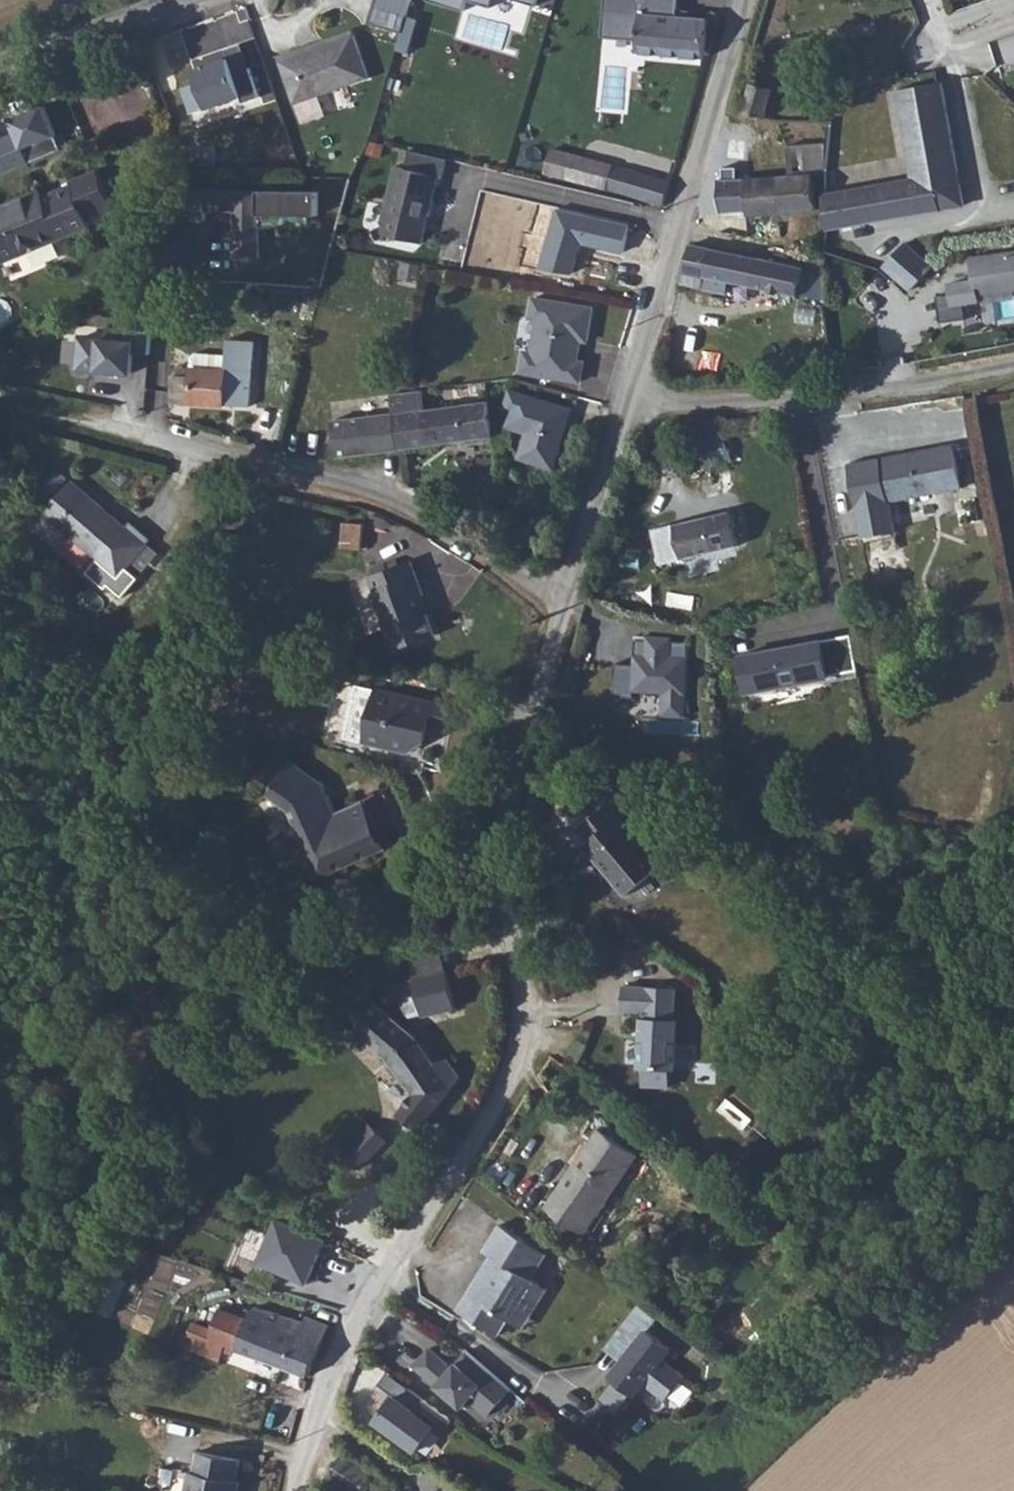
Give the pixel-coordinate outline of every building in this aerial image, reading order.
[(700,46),(702,6),(672,0),(636,0),(631,32),(700,46)] [(336,3),(278,22),(279,27),(337,7),(336,3)] [(278,22),(261,28),(277,76),(352,51),(337,7),(279,27),(278,22)] [(859,134),(923,125),(915,50),(834,63),(846,136),(859,134)] [(259,91),(251,66),(234,72),(228,55),(195,66),(199,79),(183,85),(192,112),(259,91)] [(736,70),(729,98),(767,107),(774,79),(763,77),(760,68),(754,64),(748,66),(743,72),(736,70)] [(925,143),(923,125),(859,134),(860,149),(925,143)] [(83,180),(94,174),(76,139),(25,167),(20,160),(0,169),(0,228),(73,195),(68,188),(83,180)] [(771,162),(773,199),(807,196),(805,161),(813,161),(810,142),(785,144),(787,161),(771,162)] [(834,165),(822,163),(817,165),(821,214),(932,201),(927,163),(925,143),(860,149),(834,151),(834,165)] [(382,232),(427,241),(445,155),(399,145),(382,232)] [(834,151),(821,152),(822,163),(834,165),(834,151)] [(659,196),(667,168),(604,153),(599,177),(659,196)] [(739,202),(773,199),(771,162),(738,164),(738,167),(739,197),(739,202)] [(927,163),(932,201),(964,198),(961,162),(927,163)] [(715,200),(739,197),(738,167),(716,168),(715,200)] [(94,174),(83,180),(88,189),(99,183),(94,174)] [(262,210),(319,212),(320,189),(192,184),(191,212),(233,214),(232,256),(260,257),(262,210)] [(569,228),(512,213),(500,258),(559,272),(569,228)] [(908,241),(925,235),(917,227),(904,237),(908,241)] [(899,231),(875,256),(887,267),(896,276),(905,268),(920,254),(908,241),(904,237),(899,231)] [(691,233),(679,274),(714,284),(717,274),(798,297),(802,281),(792,277),(796,263),(691,233)] [(932,246),(925,235),(908,241),(920,254),(932,246)] [(970,251),(973,276),(949,278),(950,294),(938,295),(940,317),(984,313),(984,308),(1013,305),(1013,247),(970,251)] [(887,267),(875,256),(869,261),(880,272),(887,267)] [(629,269),(614,268),(614,280),(628,281),(629,269)] [(519,347),(516,367),(575,377),(579,357),(567,355),(568,347),(573,348),(575,336),(582,336),(587,303),(528,294),(525,314),(532,315),(527,348),(519,347)] [(219,335),(218,352),(216,388),(243,390),(245,321),(238,321),(238,325),(219,324),(219,335)] [(62,366),(134,372),(136,348),(149,349),(151,330),(66,322),(62,366)] [(181,350),(218,352),(219,335),(189,333),(181,341),(181,350)] [(216,388),(218,352),(181,350),(179,361),(163,361),(162,385),(216,388)] [(388,403),(394,438),(489,425),(483,391),(416,401),(412,379),(384,383),(388,403)] [(571,408),(508,395),(504,414),(512,416),(508,433),(529,437),(524,462),(560,468),(564,444),(561,440),(564,424),(568,425),(571,408)] [(361,443),(394,438),(388,403),(337,409),(326,411),(330,445),(361,442),(361,443)] [(708,427),(678,438),(689,461),(715,446),(708,427)] [(954,478),(948,433),(842,448),(852,522),(885,518),(881,488),(954,478)] [(138,570),(154,547),(135,533),(143,521),(88,474),(62,506),(138,570)] [(721,484),(645,513),(658,544),(733,516),(721,484)] [(344,520),(341,545),(362,547),(365,522),(344,520)] [(135,533),(154,547),(163,537),(143,521),(135,533)] [(397,566),(382,570),(386,579),(379,581),(387,599),(383,600),(405,653),(442,637),(428,600),(433,597),(420,565),(401,573),(397,566)] [(631,644),(612,644),(611,677),(632,677),(632,671),(661,672),(661,695),(684,696),(685,620),(668,620),(669,616),(643,616),(644,619),(631,619),(631,644)] [(800,626),(736,638),(743,674),(816,659),(816,657),(853,649),(847,617),(817,622),(819,632),(802,635),(800,626)] [(462,714),(392,693),(376,745),(418,758),(436,747),(442,730),(449,732),(458,727),(462,714)] [(323,786),(294,764),(270,794),(292,812),(322,874),(385,845),(366,803),(338,814),(323,786)] [(581,820),(577,825),(617,876),(653,846),(613,798),(618,794),(609,782),(571,807),(581,820)] [(661,973),(609,966),(606,991),(628,994),(628,1000),(625,999),(618,1049),(623,1050),(621,1067),(648,1070),(650,1053),(655,1054),(661,1004),(657,1004),(661,973)] [(406,983),(399,985),(402,1001),(409,1000),(415,1000),(420,1017),(457,1009),(450,972),(434,974),(434,976),(425,979),(422,975),(415,978),(412,981),(406,983)] [(379,1001),(358,1027),(380,1050),(400,1023),(379,1001)] [(437,1063),(419,1042),(407,1029),(400,1023),(380,1050),(387,1058),(388,1058),(391,1064),(417,1098),(403,1119),(427,1134),(462,1077),(449,1058),(437,1063)] [(576,1214),(630,1132),(594,1107),(539,1185),(576,1214)] [(363,1165),(346,1151),(320,1179),(339,1195),(363,1165)] [(499,1298),(525,1258),(520,1255),(537,1231),(495,1197),(475,1220),(481,1227),(475,1238),(468,1233),(436,1277),(479,1311),(492,1293),(499,1298)] [(274,1215),(267,1234),(253,1228),(242,1255),(312,1282),(329,1236),(274,1215)] [(537,1265),(525,1258),(499,1298),(509,1305),(537,1265)] [(652,1304),(634,1290),(604,1327),(622,1340),(616,1348),(604,1363),(627,1381),(637,1370),(658,1386),(677,1362),(656,1346),(664,1335),(642,1317),(652,1304)] [(231,1345),(311,1375),(315,1363),(324,1341),(308,1335),(305,1341),(244,1318),(220,1318),(213,1334),(193,1330),(187,1347),(225,1358),(231,1345)] [(622,1340),(604,1327),(598,1334),(616,1348),(622,1340)] [(513,1385),(466,1347),(454,1361),(431,1342),(413,1364),(463,1405),(469,1398),(490,1414),(513,1385)] [(406,1380),(375,1417),(416,1451),(446,1414),(406,1380)] [(476,1484),(445,1471),(448,1465),(430,1457),(418,1483),(407,1477),(400,1490),(473,1490),(476,1484)] [(202,1462),(198,1478),(193,1478),(190,1490),(243,1490),(238,1490),(243,1471),(202,1462)]
